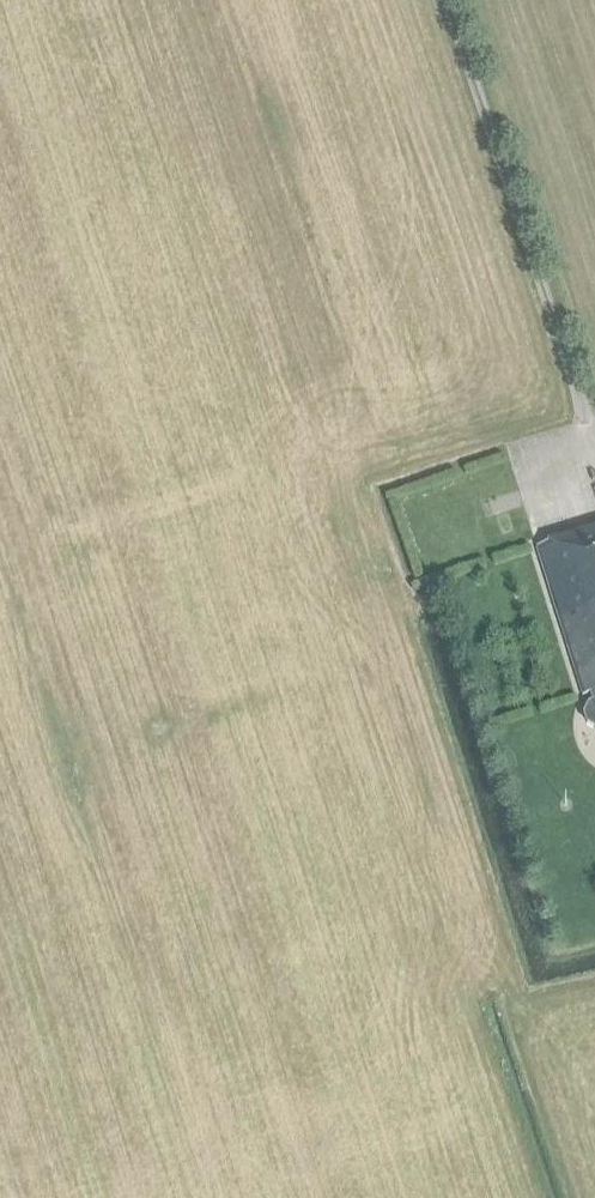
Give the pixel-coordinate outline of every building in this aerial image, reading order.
[(536,549),(583,698),(587,696),(594,721),(594,531),(536,549)]
